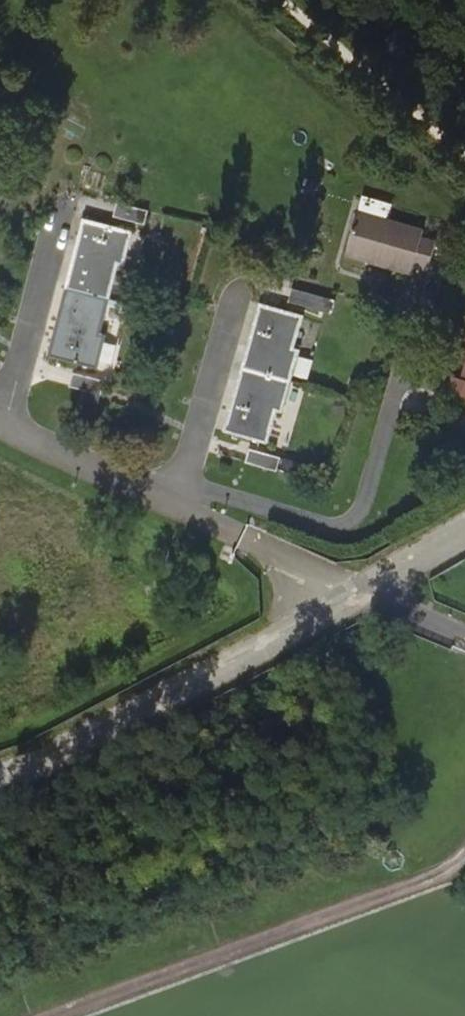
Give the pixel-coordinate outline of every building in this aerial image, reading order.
[(148,213),(118,204),(113,219),(144,228),(148,213)] [(411,270),(426,274),(435,244),(420,239),(422,233),(357,214),(345,259),(409,277),(411,270)] [(118,266),(124,268),(133,233),(83,221),(47,358),(97,372),(106,339),(100,337),(118,266)] [(335,301),(293,289),(288,305),(325,315),(330,316),(335,301)] [(300,352),(295,350),(303,319),(259,306),(224,433),(268,446),(277,414),(283,415),(291,384),(300,352)] [(451,379),(446,394),(464,399),(464,370),(461,382),(451,379)] [(72,374),(68,388),(99,397),(104,384),(72,374)] [(280,460),(249,451),(245,465),(276,474),(277,470),(280,460)]
